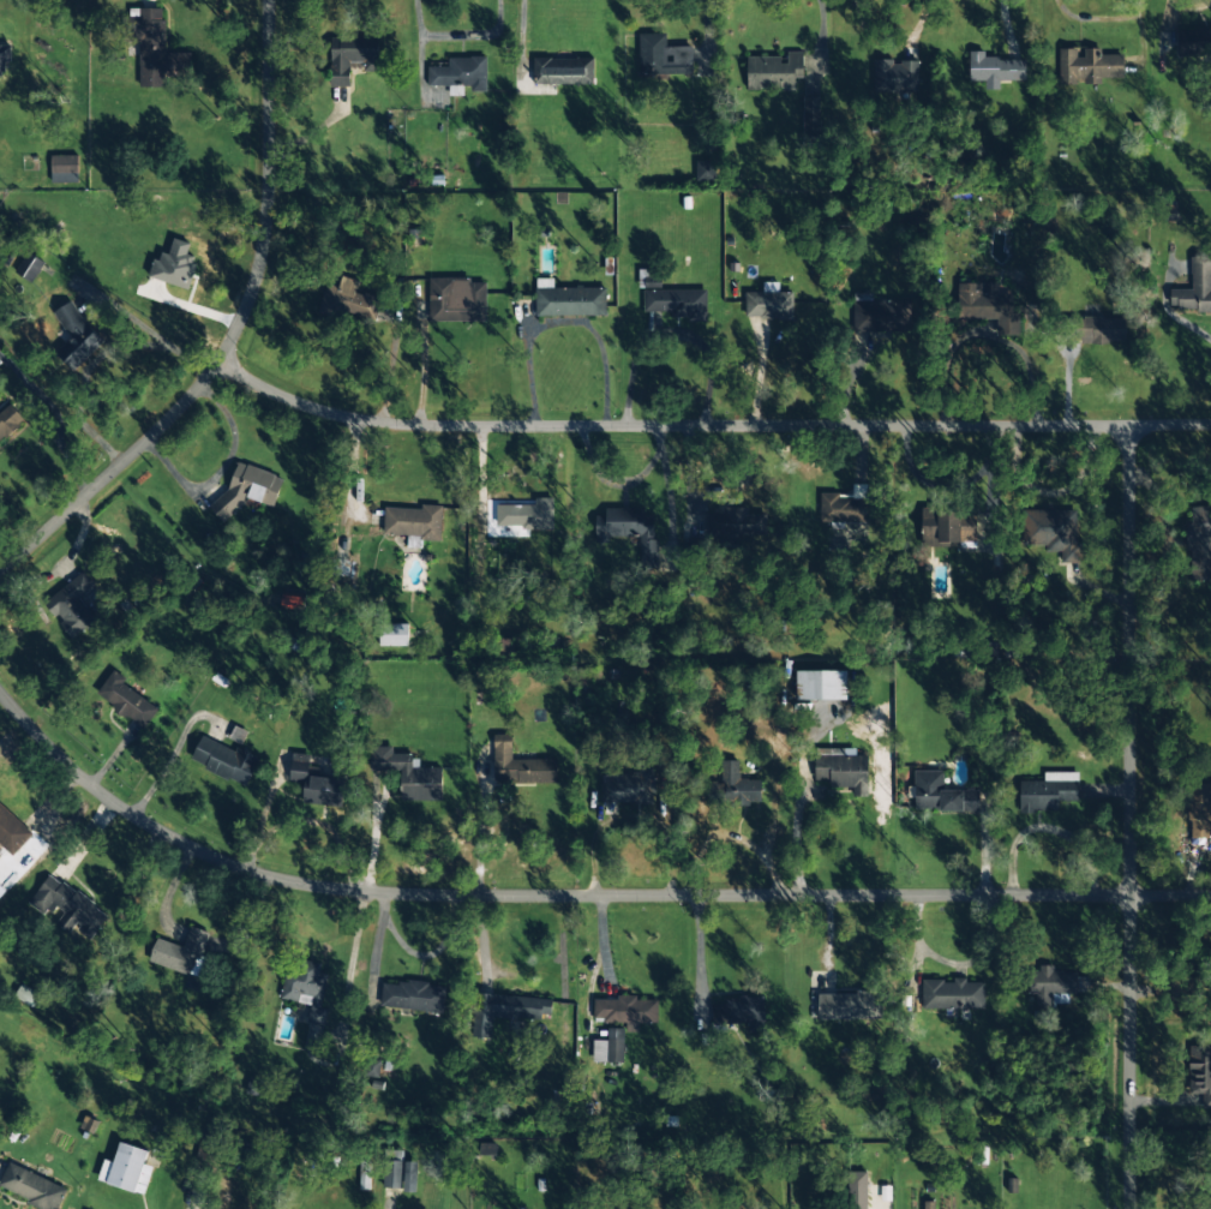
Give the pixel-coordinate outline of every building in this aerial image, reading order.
[(191,52),(164,52),(164,10),(121,10),(122,42),(139,42),(139,88),(166,88),(166,76),(191,76),(191,52)] [(1176,28),(1176,55),(1210,55),(1210,28),(1176,28)] [(693,46),(665,46),(665,32),(639,32),(639,73),(693,73),(693,46)] [(330,85),(352,85),(352,72),(379,72),(379,35),(330,35),(330,85)] [(4,77),(4,62),(10,62),(10,47),(0,47),(0,77),(4,77)] [(1059,48),(1059,85),(1103,84),(1103,78),(1123,78),(1123,54),(1101,54),(1101,48),(1059,48)] [(999,79),(1025,80),(1025,56),(984,56),(984,52),(970,50),(969,79),(985,79),(985,88),(999,89),(999,79)] [(485,56),(448,56),(448,66),(427,66),(427,88),(485,88),(485,56)] [(533,58),(533,84),(593,84),(593,58),(533,58)] [(748,88),(797,88),(797,58),(748,58),(748,88)] [(873,92),(918,92),(918,59),(873,59),(873,92)] [(819,139),(819,96),(803,96),(803,139),(819,139)] [(50,155),(50,181),(77,181),(77,155),(50,155)] [(714,161),(696,161),(696,179),(714,179),(714,161)] [(44,261),(26,251),(13,274),(31,283),(44,261)] [(1210,256),(1192,256),(1192,288),(1170,288),(1170,310),(1210,310),(1210,289),(1210,256)] [(660,274),(643,273),(642,313),(706,315),(706,291),(659,291),(660,274)] [(317,310),(366,325),(374,299),(353,292),(356,281),(342,277),(338,287),(325,283),(317,310)] [(486,321),(486,279),(428,279),(428,321),(486,321)] [(536,315),(605,315),(605,287),(553,287),(553,279),(536,279),(536,315)] [(999,283),(957,282),(957,318),(996,318),(996,334),(1019,334),(1020,293),(999,292),(999,283)] [(745,292),(745,318),(793,318),(793,292),(745,292)] [(853,299),(853,330),(907,330),(907,299),(853,299)] [(78,353),(68,359),(74,367),(102,349),(71,303),(52,315),(78,353)] [(1063,342),(1122,342),(1122,317),(1063,317),(1063,342)] [(7,400),(0,406),(0,442),(24,420),(7,400)] [(216,514),(232,520),(240,495),(274,507),(284,478),(234,460),(216,514)] [(850,543),(864,544),(867,495),(820,493),(820,521),(850,522),(850,543)] [(494,504),(494,528),(550,528),(551,504),(494,504)] [(1188,505),(1186,577),(1210,579),(1210,506),(1188,505)] [(439,538),(440,508),(384,507),(382,535),(439,538)] [(922,545),(976,545),(976,507),(921,508),(922,545)] [(655,508),(601,508),(601,537),(640,537),(640,568),(655,568),(655,508)] [(1080,509),(1023,508),(1021,544),(1045,544),(1045,550),(1061,550),(1061,562),(1079,562),(1080,509)] [(707,513),(706,535),(765,536),(765,511),(723,510),(723,514),(707,513)] [(71,638),(94,621),(79,601),(95,588),(82,571),(43,601),(71,638)] [(408,623),(379,623),(379,645),(408,645),(408,623)] [(140,719),(152,707),(116,670),(104,683),(140,719)] [(797,700),(850,700),(850,670),(797,670),(797,700)] [(557,783),(557,759),(510,759),(510,734),(493,734),(493,783),(557,783)] [(257,759),(202,735),(190,761),(245,786),(257,759)] [(370,747),(371,772),(401,771),(401,801),(442,800),(442,767),(412,767),(412,754),(391,754),(391,747),(370,747)] [(289,783),(304,784),(302,803),(342,806),(343,778),(308,776),(310,755),(292,754),(289,783)] [(868,754),(814,755),(814,780),(829,780),(831,788),(869,788),(868,754)] [(600,803),(653,803),(653,768),(637,768),(637,774),(600,774),(600,803)] [(978,810),(978,789),(942,790),(942,771),(912,771),(913,812),(978,810)] [(1020,782),(1020,812),(1059,812),(1059,801),(1078,801),(1078,773),(1044,773),(1044,780),(1020,782)] [(761,806),(762,779),(709,777),(708,803),(761,806)] [(1189,837),(1210,837),(1210,784),(1189,784),(1189,837)] [(0,802),(0,846),(10,856),(31,834),(0,802)] [(108,915),(49,873),(28,904),(43,915),(52,904),(62,912),(55,922),(86,944),(108,915)] [(156,938),(149,962),(193,976),(208,932),(190,927),(182,947),(156,938)] [(281,1000),(311,1004),(307,1023),(325,1025),(328,1007),(320,1006),(326,965),(287,959),(281,1000)] [(1078,972),(1053,971),(1054,966),(1031,966),(1030,994),(1036,994),(1035,1006),(1051,1006),(1051,993),(1077,994),(1078,972)] [(442,1013),(445,987),(383,978),(379,1006),(442,1013)] [(922,1010),(982,1009),(981,980),(922,980),(922,1010)] [(32,1007),(39,995),(22,984),(14,997),(32,1007)] [(493,1016),(548,1021),(550,999),(475,993),(472,1037),(492,1039),(493,1016)] [(817,993),(817,1019),(882,1019),(882,993),(817,993)] [(657,1023),(657,998),(593,998),(593,1023),(657,1023)] [(712,999),(711,1031),(762,1031),(763,999),(712,999)] [(623,1060),(623,1029),(606,1029),(606,1060),(623,1060)] [(1203,1094),(1203,1108),(1210,1108),(1210,1046),(1189,1046),(1188,1093),(1203,1094)] [(261,1080),(248,1077),(245,1094),(257,1096),(261,1080)] [(97,1122),(84,1117),(80,1128),(93,1133),(97,1122)] [(145,1165),(149,1151),(119,1142),(106,1184),(143,1196),(151,1167),(145,1165)] [(401,1151),(383,1151),(383,1187),(401,1187),(401,1151)] [(46,1208),(57,1208),(66,1187),(7,1163),(0,1180),(0,1190),(46,1208)] [(359,1190),(370,1190),(370,1164),(360,1164),(359,1190)] [(847,1208),(867,1208),(867,1172),(847,1172),(847,1208)]
